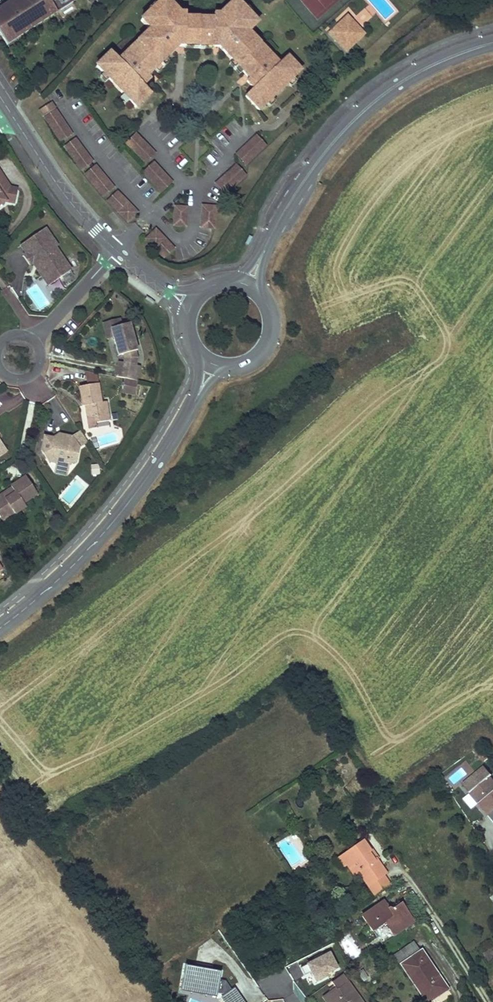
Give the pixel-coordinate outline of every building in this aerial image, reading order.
[(0,9),(0,26),(1,28),(11,43),(76,0),(13,0),(0,9)] [(158,62),(163,57),(166,60),(179,47),(185,47),(185,42),(199,43),(213,43),(213,48),(219,48),(232,61),(235,58),(240,64),(244,68),(242,71),(249,78),(246,81),(253,89),(245,97),(259,111),(267,103),(265,101),(270,96),(272,98),(288,83),(286,81),(291,76),(293,78),(301,70),(288,55),(279,63),(249,32),(259,23),(249,13),(246,17),(239,10),(242,6),(236,0),(235,0),(220,13),(214,14),(214,19),(213,23),(200,23),(185,22),(185,18),(186,14),(180,14),(166,0),(162,0),(155,6),(159,10),(153,15),(150,12),(141,20),(150,30),(118,60),(111,52),(95,66),(103,74),(106,72),(111,77),(108,79),(124,96),(126,93),(131,98),(129,101),(136,108),(151,94),(143,86),(150,80),(148,77),(155,70),(153,67),(158,62)] [(147,9),(150,12),(153,15),(159,10),(155,6),(153,4),(147,9)] [(244,4),(242,6),(239,10),(246,17),(249,13),(251,11),(244,4)] [(348,15),(329,33),(346,51),(365,33),(348,15)] [(158,62),(163,68),(168,62),(166,60),(163,57),(158,62)] [(235,58),(232,61),(230,64),(235,69),(240,64),(235,58)] [(163,68),(158,62),(153,67),(155,70),(158,72),(163,68)] [(240,64),(235,69),(239,74),(242,71),(244,68),(240,64)] [(106,72),(103,74),(100,77),(104,82),(108,79),(111,77),(106,72)] [(296,81),(293,78),(291,76),(286,81),(288,83),(291,86),(296,81)] [(125,104),(129,101),(131,98),(126,93),(124,96),(120,99),(125,104)] [(275,101),(272,98),(270,96),(265,101),(267,103),(270,106),(275,101)] [(52,102),(39,110),(43,117),(56,109),(52,102)] [(56,110),(44,118),(60,143),(72,135),(56,110)] [(136,133),(126,143),(146,163),(156,154),(136,133)] [(257,135),(236,154),(245,165),(267,145),(257,135)] [(75,139),(64,147),(81,171),(93,162),(75,139)] [(153,162),(143,172),(162,192),(172,182),(153,162)] [(95,165),(84,174),(104,197),(114,189),(95,165)] [(246,175),(237,165),(215,184),(225,195),(246,175)] [(6,201),(15,203),(18,189),(4,185),(5,180),(0,172),(0,205),(6,201)] [(117,191),(107,201),(128,222),(138,213),(117,191)] [(216,206),(202,206),(201,227),(215,228),(216,206)] [(186,226),(187,212),(174,212),(173,226),(186,226)] [(39,265),(38,272),(47,285),(70,269),(55,247),(57,245),(45,228),(20,245),(25,253),(22,255),(28,266),(32,263),(36,260),(39,265)] [(146,239),(150,244),(160,234),(156,229),(146,239)] [(150,244),(160,254),(170,244),(160,234),(150,244)] [(174,249),(170,244),(160,254),(164,258),(174,249)] [(120,323),(118,315),(102,320),(107,336),(113,334),(110,326),(120,323)] [(121,362),(118,377),(125,379),(138,381),(141,366),(133,365),(135,354),(133,348),(137,347),(129,320),(120,323),(110,326),(113,334),(119,353),(124,351),(125,355),(124,363),(121,362)] [(123,389),(136,391),(138,381),(125,379),(123,389)] [(99,383),(78,386),(81,405),(86,405),(87,408),(85,409),(86,419),(95,418),(96,422),(109,420),(107,401),(102,402),(99,383)] [(74,435),(82,444),(87,440),(79,431),(74,435)] [(57,466),(65,467),(76,460),(79,448),(71,436),(58,434),(57,439),(44,436),(40,451),(48,462),(53,460),(57,466)] [(65,467),(57,466),(56,465),(54,475),(63,477),(65,467)] [(8,490),(0,495),(0,517),(0,518),(13,510),(15,514),(26,506),(24,503),(37,494),(26,476),(10,486),(12,488),(15,493),(11,495),(8,490)] [(3,522),(15,514),(13,510),(0,518),(3,522)] [(491,776),(492,774),(486,766),(464,784),(471,793),(476,789),(485,800),(480,803),(480,804),(492,820),(492,778),(491,776)] [(476,789),(471,793),(480,803),(485,800),(476,789)] [(387,872),(377,859),(374,861),(368,853),(371,850),(364,841),(345,854),(350,862),(347,864),(354,875),(358,872),(374,895),(390,885),(383,875),(387,872)] [(377,859),(371,850),(368,853),(374,861),(377,859)] [(344,866),(347,864),(350,862),(345,854),(339,858),(344,866)] [(385,923),(394,936),(415,922),(402,903),(393,909),(389,909),(384,901),(362,916),(372,931),(385,923)] [(348,935),(339,940),(349,958),(359,952),(348,935)] [(394,955),(400,964),(420,951),(414,942),(394,955)] [(433,942),(430,944),(456,983),(459,980),(433,942)] [(315,980),(340,969),(331,949),(306,960),(315,980)] [(422,950),(420,951),(400,964),(413,984),(418,981),(431,1001),(448,989),(422,950)] [(231,992),(224,983),(218,983),(219,975),(209,973),(193,972),(183,970),(180,992),(217,996),(222,999),(231,992)] [(343,974),(331,982),(334,988),(331,990),(322,996),(327,1001),(331,1001),(332,1001),(362,1001),(343,974)] [(413,984),(426,1001),(429,1001),(431,1001),(418,981),(413,984)] [(222,999),(224,1001),(243,1001),(233,989),(231,992),(222,999)] [(216,1000),(217,996),(180,992),(180,996),(216,1000)]
